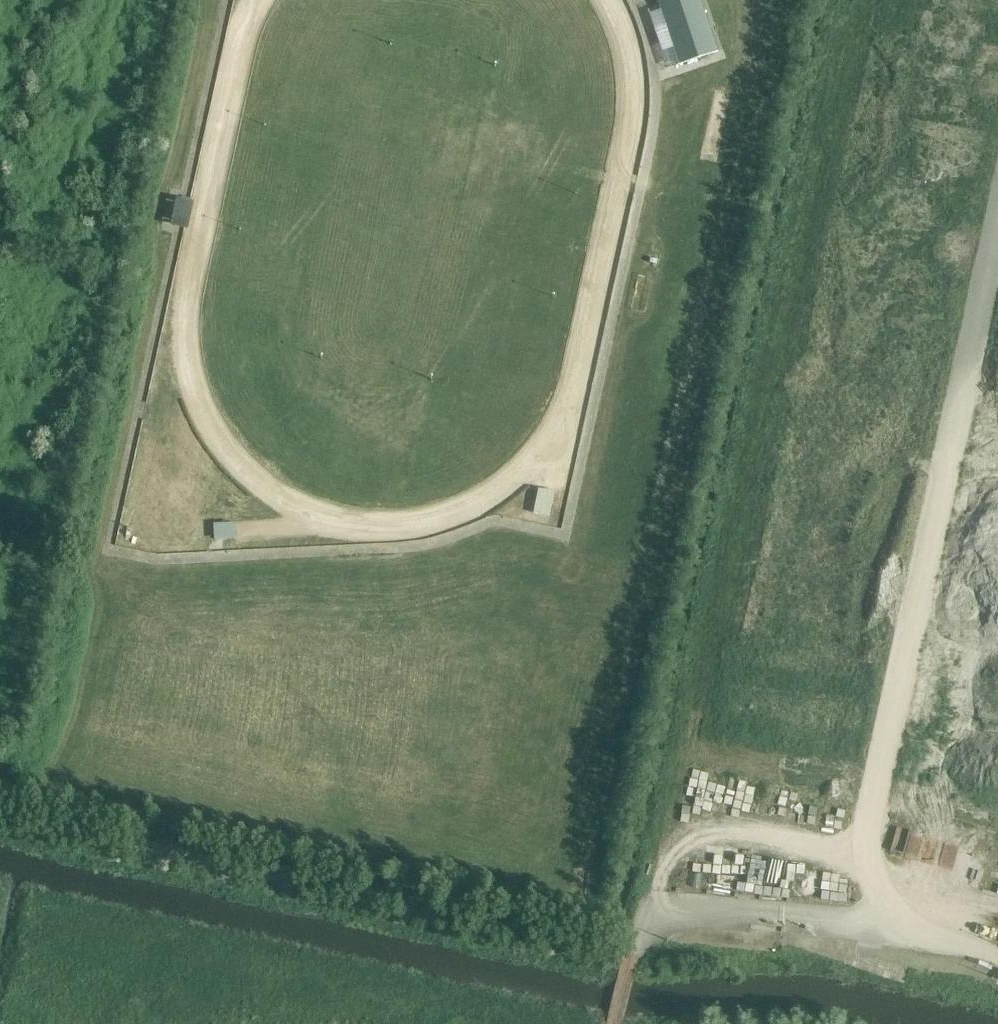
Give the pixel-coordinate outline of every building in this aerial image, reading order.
[(679,64),(716,52),(699,0),(658,0),(679,64)] [(177,197),(171,224),(188,227),(194,200),(177,197)] [(539,486),(534,511),(551,515),(556,490),(539,486)]
